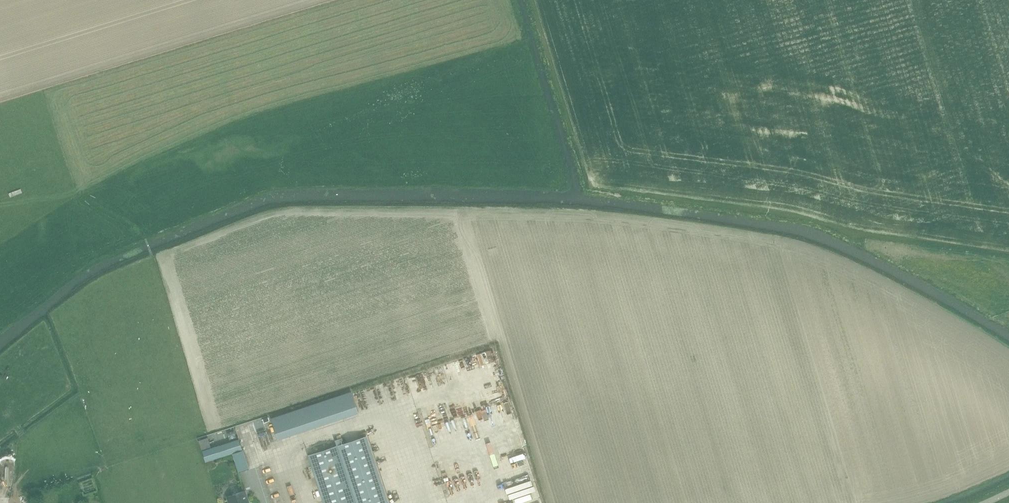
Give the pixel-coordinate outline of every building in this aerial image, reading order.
[(308,455),(324,502),(388,502),(366,436),(343,444),(341,438),(335,440),(337,446),(308,455)] [(202,451),(206,462),(233,453),(239,472),(250,468),(243,448),(240,439),(202,451)] [(227,496),(229,502),(250,502),(245,490),(227,496)]
